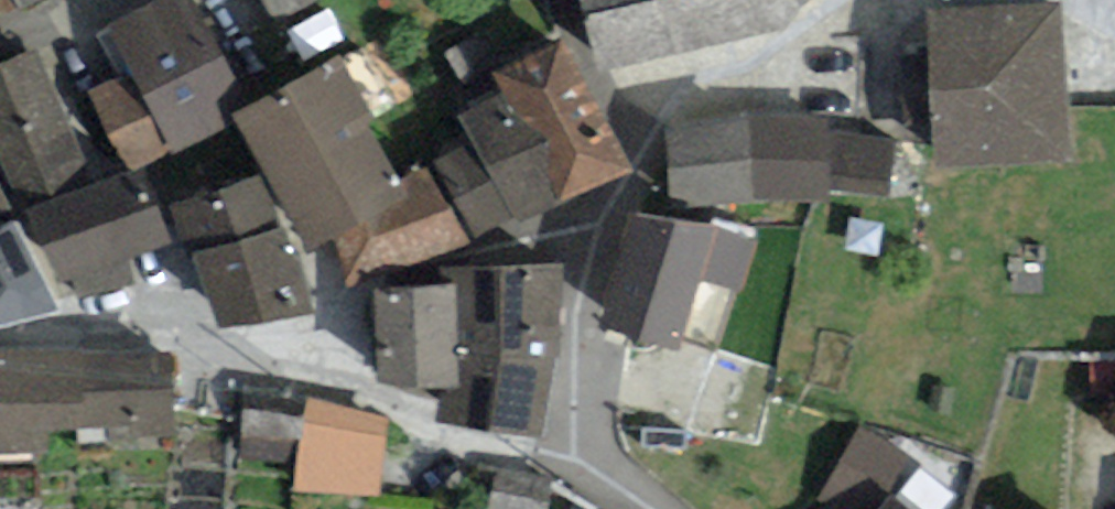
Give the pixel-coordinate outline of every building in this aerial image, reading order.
[(402,170),(366,114),(376,108),(339,47),(248,92),(199,0),(150,0),(109,22),(134,70),(89,90),(124,155),(168,136),(172,145),(237,117),(310,240),(330,228),(409,185),(402,170)] [(278,23),(319,0),(265,0),(278,23)] [(600,70),(790,31),(824,0),(581,0),(600,70)] [(929,48),(901,50),(905,118),(930,116),(933,157),(1071,150),(1063,0),(926,0),(929,48)] [(427,157),(473,233),(516,207),(523,215),(633,160),(562,26),(491,63),(500,87),(456,109),(473,133),(427,157)] [(0,58),(0,176),(10,199),(91,166),(38,42),(0,58)] [(892,193),(895,135),(829,131),(829,115),(748,113),(665,125),(674,206),(755,196),(833,200),(831,189),(892,193)] [(409,185),(330,228),(349,277),(473,233),(427,157),(402,170),(409,185)] [(143,159),(33,205),(62,275),(172,230),(143,159)] [(313,300),(262,168),(169,195),(189,254),(197,251),(218,316),(313,300)] [(10,199),(0,176),(0,203),(10,199)] [(708,227),(633,204),(599,318),(674,341),(708,227)] [(19,212),(0,221),(0,310),(62,300),(19,212)] [(450,275),(377,282),(377,374),(446,379),(441,410),(542,426),(560,351),(564,253),(450,261),(450,275)] [(0,344),(0,444),(51,441),(50,419),(130,418),(130,425),(173,425),(171,354),(84,350),(84,343),(0,344)] [(389,414),(308,399),(305,413),(246,406),(239,459),(296,463),(296,487),(382,492),(389,414)] [(863,426),(820,495),(842,508),(928,508),(889,482),(907,451),(863,426)]
